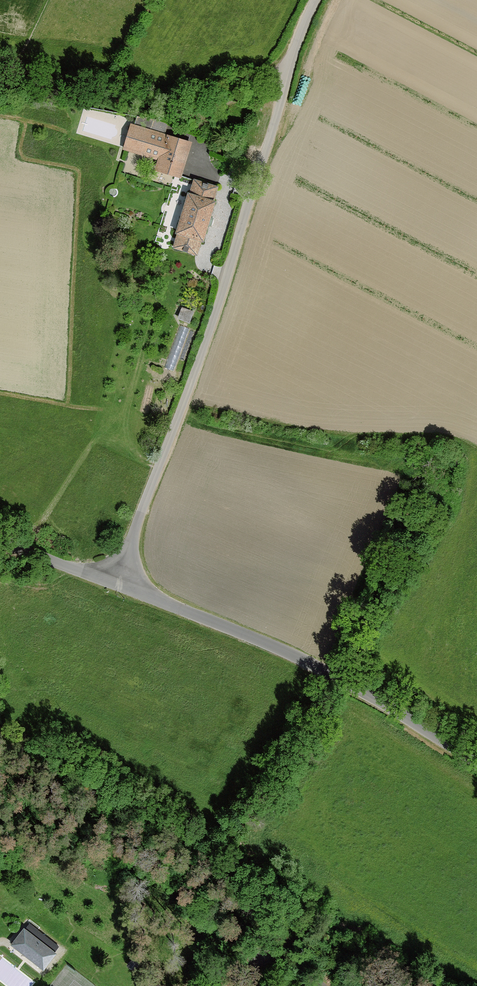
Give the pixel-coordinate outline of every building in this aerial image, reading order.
[(134,127),(150,132),(154,120),(137,117),(134,127)] [(178,175),(188,143),(150,132),(134,127),(132,126),(126,148),(162,159),(159,170),(178,175)] [(195,180),(190,194),(213,201),(217,187),(195,180)] [(190,194),(189,194),(177,233),(178,233),(201,240),(203,241),(215,201),(213,201),(190,194)] [(201,240),(178,233),(174,247),(196,254),(201,240)] [(174,368),(190,327),(182,324),(166,365),(174,368)] [(55,953),(25,928),(13,944),(43,968),(55,953)] [(140,961),(134,957),(128,965),(134,969),(140,961)]
